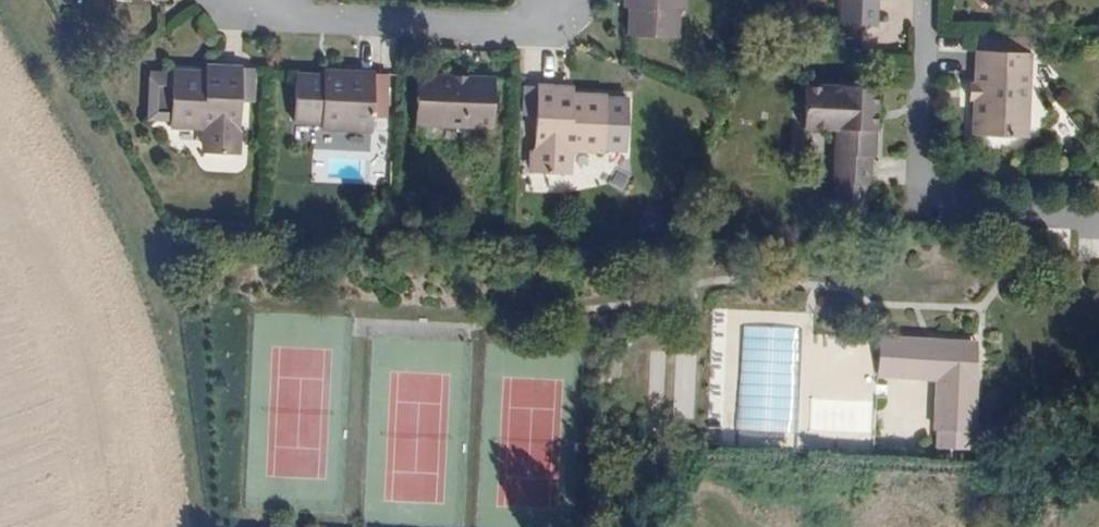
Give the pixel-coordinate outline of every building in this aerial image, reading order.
[(680,38),(681,11),(685,11),(687,11),(688,0),(624,0),(624,8),(624,9),(625,9),(628,9),(627,37),(629,37),(678,38),(680,38)] [(842,24),(843,24),(879,25),(881,26),(882,0),(843,0),(842,24)] [(974,103),(973,135),(976,135),(1028,137),(1031,138),(1035,55),(1032,54),(979,52),(976,52),(975,84),(972,84),(971,84),(971,85),(970,102),(970,103),(971,103),(974,103)] [(203,153),(241,154),(245,155),(246,136),(241,135),(243,102),(256,103),(258,69),(244,68),(244,67),(244,66),(208,64),(207,64),(207,66),(206,71),(174,70),(174,71),(174,73),(149,72),(148,121),(172,122),(172,131),(172,132),(200,134),(199,153),(203,153)] [(294,122),(294,124),(322,126),(321,129),(321,132),(375,134),(375,131),(375,117),(389,117),(390,75),(377,74),(377,73),(377,70),(325,69),(324,69),(324,70),(324,73),(296,72),(296,74),(294,122)] [(496,80),(496,77),(472,75),(453,75),(419,73),(419,76),(417,125),(417,128),(494,131),(494,128),(495,115),(499,116),(500,116),(500,115),(501,91),(501,90),(500,90),(496,90),(496,80)] [(531,172),(535,172),(572,174),(577,174),(577,154),(606,155),(606,154),(606,152),(628,153),(630,97),(608,96),(608,94),(608,93),(575,92),(575,86),(575,85),(574,85),(538,84),(538,85),(538,86),(525,85),(525,115),(537,115),(537,118),(536,153),(531,153),(531,172)] [(882,94),(883,88),(881,88),(861,87),(840,86),(840,88),(825,88),(809,87),(808,87),(806,131),(814,131),(829,132),(837,132),(836,156),(835,184),(836,184),(872,186),(874,186),(875,158),(877,158),(879,134),(881,134),(881,125),(882,114),(882,105),(882,94)] [(980,341),(881,335),(881,337),(879,376),(879,378),(936,380),(933,430),(935,430),(939,430),(938,449),(939,449),(969,451),(970,451),(971,433),(973,433),(974,433),(976,402),(977,383),(979,362),(980,347),(980,341)]
